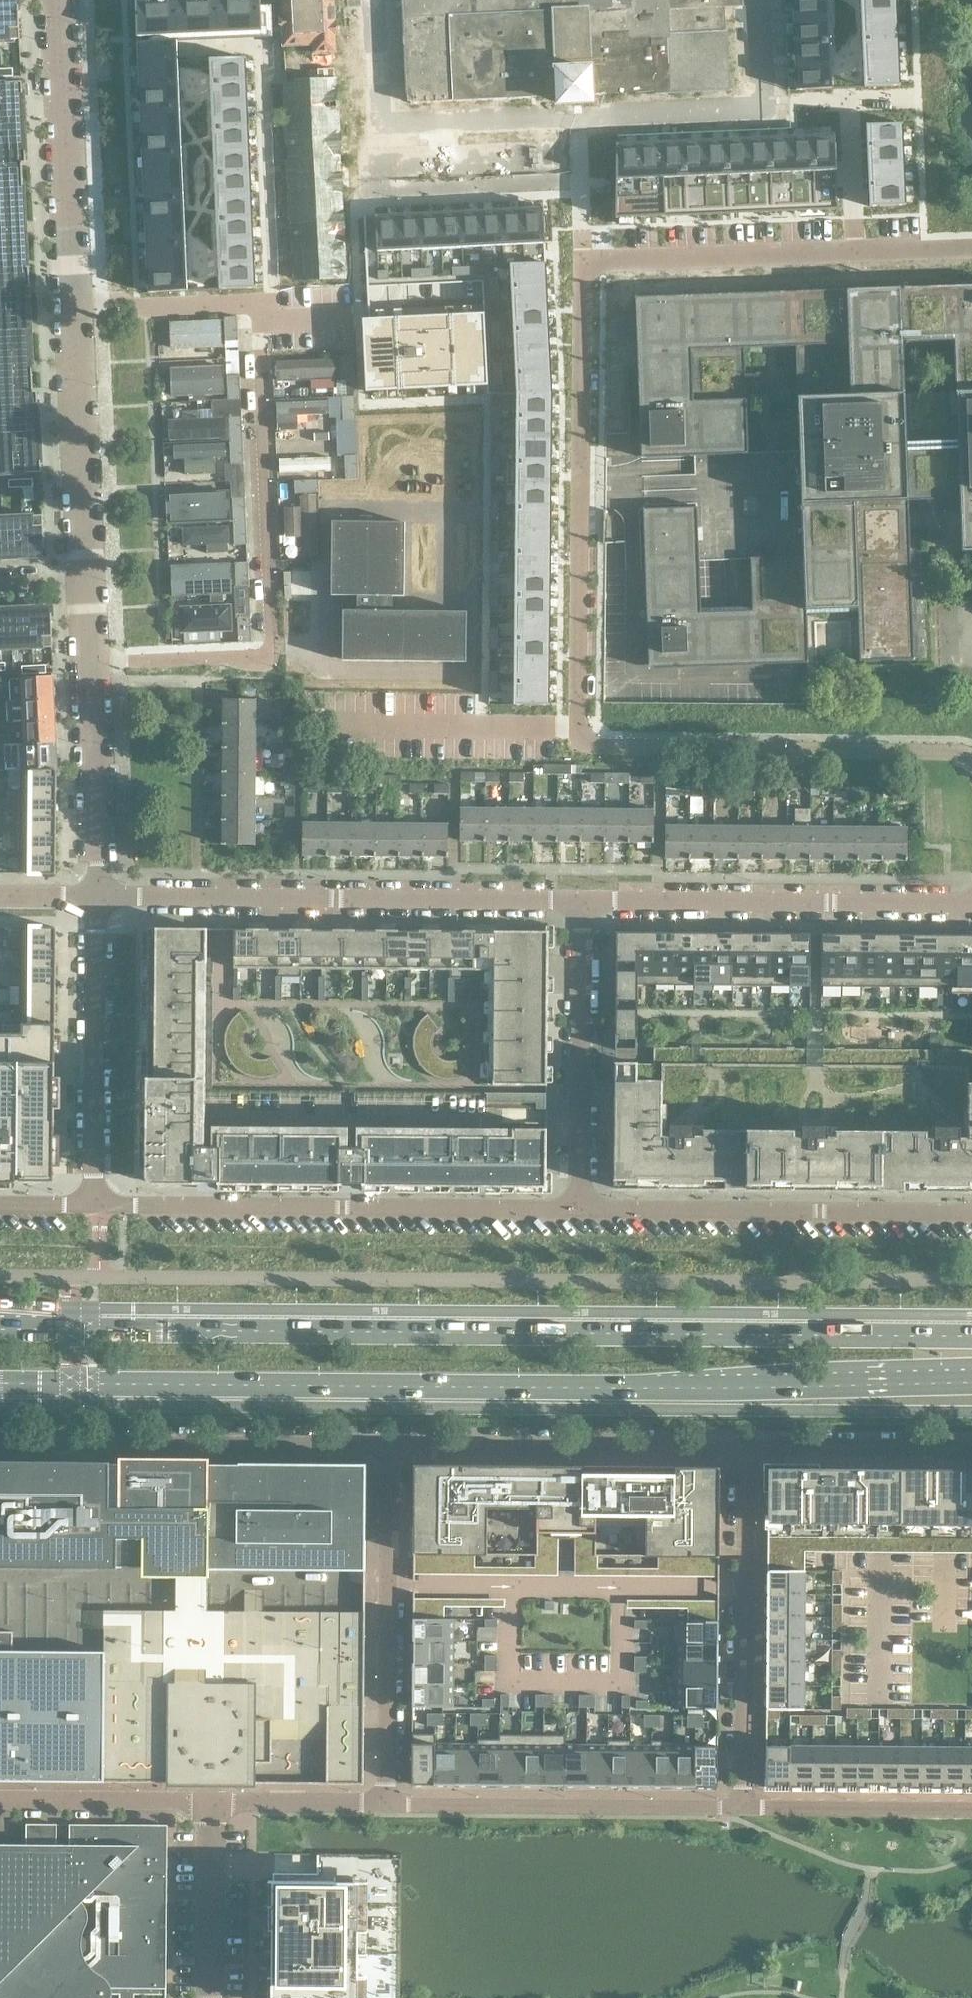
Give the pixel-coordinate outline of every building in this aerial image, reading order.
[(18,0),(0,0),(0,39),(19,38),(19,27),(19,26),(18,0)] [(135,4),(136,25),(137,37),(150,36),(150,42),(177,41),(272,36),(271,5),(261,6),(260,0),(135,0),(135,4)] [(281,16),(280,16),(281,30),(282,30),(283,47),(313,45),(313,54),(338,52),(337,37),(339,37),(338,20),(336,20),(335,0),(281,0),(281,16)] [(408,81),(409,81),(410,102),(485,99),(558,96),(559,103),(561,103),(561,102),(591,101),(590,94),(591,94),(592,94),(605,93),(730,88),(728,42),(727,32),(727,30),(725,30),(724,7),(743,6),(743,2),(743,0),(404,0),(408,81)] [(795,90),(807,89),(807,90),(889,87),(889,86),(900,86),(897,0),(791,0),(795,90)] [(246,61),(246,57),(245,57),(235,58),(235,57),(202,59),(187,60),(178,60),(177,57),(177,41),(150,42),(140,42),(137,42),(137,45),(138,60),(138,66),(138,77),(139,95),(140,106),(140,111),(140,123),(141,141),(142,152),(142,157),(142,168),(143,186),(144,197),(144,202),(144,214),(145,232),(146,243),(146,248),(146,259),(147,277),(148,289),(148,292),(160,292),(196,290),(211,290),(244,288),(256,287),(247,72),(246,68),(246,61)] [(0,68),(1,76),(13,76),(12,68),(0,68)] [(333,68),(317,69),(318,81),(334,80),(333,68)] [(335,80),(285,82),(286,98),(286,111),(287,111),(287,123),(287,138),(287,139),(287,150),(288,150),(288,166),(289,166),(290,178),(289,178),(290,190),(291,190),(291,205),(292,216),(291,216),(291,219),(292,229),(292,232),(293,232),(293,242),(293,245),(294,255),(293,255),(293,257),(294,257),(295,268),(294,268),(294,271),(295,271),(295,279),(345,276),(342,216),(341,187),(340,176),(339,163),(340,163),(339,136),(338,120),(338,121),(337,120),(335,80)] [(22,100),(22,82),(21,81),(0,82),(0,101),(22,100)] [(22,100),(0,101),(0,122),(23,120),(22,100)] [(23,120),(0,122),(0,142),(24,141),(23,120)] [(866,125),(866,146),(904,144),(903,133),(903,123),(893,124),(893,123),(875,124),(866,125)] [(837,187),(836,161),(835,160),(836,160),(835,144),(834,134),(831,134),(820,134),(803,135),(792,136),(788,136),(777,136),(760,137),(749,137),(738,138),(728,138),(723,139),(712,139),(701,140),(691,140),(674,141),(663,141),(658,141),(648,142),(637,142),(626,143),(616,143),(616,153),(615,153),(615,169),(616,169),(615,218),(619,218),(629,218),(838,208),(837,187)] [(24,141),(0,142),(0,163),(24,162),(25,161),(24,141)] [(904,147),(904,144),(866,146),(867,165),(904,164),(904,158),(904,147)] [(905,172),(904,164),(867,165),(868,185),(905,184),(905,172)] [(22,183),(22,166),(0,167),(0,184),(22,183)] [(22,183),(0,184),(0,204),(23,203),(22,183)] [(905,186),(905,184),(868,185),(869,206),(879,206),(896,206),(896,205),(906,205),(906,198),(905,186)] [(23,203),(0,204),(0,225),(24,224),(23,203)] [(522,231),(511,231),(511,246),(523,245),(523,263),(546,262),(545,244),(545,243),(544,233),(545,233),(544,217),(543,207),(533,207),(524,208),(521,208),(522,231)] [(509,209),(501,209),(503,246),(511,246),(511,231),(522,231),(521,208),(518,208),(509,209)] [(482,246),(494,246),(494,247),(503,246),(501,209),(492,209),(483,210),(480,210),(482,232),(482,246)] [(482,246),(482,232),(480,210),(478,210),(469,210),(460,211),(461,233),(462,247),(482,246)] [(462,247),(461,233),(460,211),(451,211),(443,212),(440,212),(441,234),(441,248),(462,247)] [(441,248),(441,234),(440,212),(437,212),(428,212),(419,213),(420,235),(421,249),(441,248)] [(421,249),(420,235),(419,213),(411,213),(402,214),(399,214),(400,236),(401,250),(421,249)] [(401,250),(400,236),(399,214),(396,214),(387,214),(375,215),(376,238),(377,251),(401,250)] [(24,224),(0,225),(0,246),(25,245),(24,224)] [(126,244),(111,245),(112,256),(126,256),(126,244)] [(25,245),(0,246),(0,267),(26,265),(25,245)] [(511,287),(524,286),(547,285),(546,276),(546,262),(523,263),(510,264),(511,287)] [(28,266),(26,266),(26,265),(0,267),(0,288),(29,287),(28,266)] [(473,266),(462,267),(463,275),(473,275),(473,266)] [(463,275),(462,267),(452,267),(452,276),(463,275)] [(432,268),(422,269),(422,277),(433,277),(432,268)] [(422,277),(422,269),(411,269),(411,278),(422,277)] [(378,271),(378,280),(389,279),(388,270),(378,271)] [(488,277),(489,288),(498,287),(497,277),(488,277)] [(512,308),(525,308),(548,307),(548,304),(547,294),(547,285),(524,286),(511,287),(512,308)] [(961,551),(971,550),(971,285),(636,297),(635,297),(641,456),(748,453),(746,399),(744,347),(796,346),(798,397),(802,503),(803,555),(751,557),(752,610),(701,611),(697,506),(643,508),(648,667),(808,662),(807,613),(858,612),(860,660),(914,658),(908,500),(960,498),(961,551)] [(29,287),(0,288),(0,309),(28,308),(27,287),(29,287)] [(498,298),(498,287),(489,288),(489,298),(498,298)] [(513,330),(526,329),(549,328),(549,319),(548,309),(548,307),(525,308),(512,308),(513,330)] [(28,308),(0,309),(0,330),(29,329),(28,308)] [(375,318),(369,318),(362,319),(366,391),(379,390),(387,390),(397,389),(406,389),(448,387),(457,387),(466,386),(475,386),(487,385),(484,313),(483,313),(472,313),(463,314),(454,314),(445,315),(402,317),(393,317),(384,317),(375,318)] [(237,316),(224,317),(225,341),(238,340),(237,316)] [(490,321),(491,331),(500,331),(499,320),(490,321)] [(219,321),(170,323),(171,348),(220,345),(219,321)] [(514,351),(527,351),(550,350),(550,347),(549,338),(549,328),(526,329),(513,330),(514,351)] [(29,329),(0,330),(0,351),(30,350),(29,329)] [(500,341),(500,331),(491,331),(492,342),(500,341)] [(30,350),(0,351),(0,373),(31,371),(30,350)] [(515,373),(528,372),(551,371),(551,362),(550,353),(550,350),(527,351),(514,351),(515,373)] [(353,356),(340,356),(340,358),(340,366),(341,377),(341,380),(354,380),(353,356)] [(276,361),(277,380),(341,377),(340,358),(276,361)] [(493,363),(493,374),(502,373),(501,363),(493,363)] [(222,366),(172,368),(173,395),(223,393),(222,366)] [(32,387),(31,371),(0,373),(0,389),(32,387)] [(551,371),(528,372),(515,373),(516,392),(516,393),(552,394),(552,391),(552,381),(551,371)] [(502,384),(502,373),(493,374),(494,384),(502,384)] [(239,375),(227,375),(228,399),(240,399),(239,375)] [(35,391),(0,393),(0,413),(37,411),(36,392),(35,391)] [(552,404),(552,394),(516,393),(516,394),(516,416),(552,417),(552,414),(552,404)] [(356,395),(341,395),(342,417),(357,417),(356,395)] [(216,400),(217,415),(240,414),(239,400),(216,400)] [(299,415),(299,429),(317,428),(317,414),(329,414),(328,400),(278,402),(278,416),(299,415)] [(499,406),(491,406),(490,416),(499,416),(499,406)] [(37,411),(0,413),(0,433),(38,431),(37,411)] [(296,415),(277,416),(277,429),(297,429),(296,415)] [(241,416),(228,417),(229,439),(242,439),(241,416)] [(499,427),(499,416),(490,416),(490,427),(499,427)] [(552,420),(552,417),(516,416),(516,439),(552,439),(552,429),(552,420)] [(224,417),(169,420),(170,440),(225,437),(224,417)] [(343,420),(335,421),(336,455),(344,455),(357,454),(355,420),(343,420)] [(38,431),(0,433),(0,452),(9,452),(39,451),(38,431)] [(242,439),(229,439),(230,463),(243,463),(242,439)] [(552,450),(552,439),(516,439),(516,462),(552,462),(552,459),(552,450)] [(225,443),(174,445),(175,459),(186,458),(187,474),(215,473),(214,457),(225,456),(225,443)] [(39,451),(9,452),(0,452),(0,474),(39,472),(40,471),(39,451)] [(499,451),(490,451),(490,462),(499,462),(499,451)] [(357,454),(344,455),(345,479),(358,479),(357,454)] [(331,457),(280,459),(281,473),(331,471),(331,457)] [(499,472),(499,462),(490,462),(490,472),(499,472)] [(552,465),(552,462),(516,462),(515,485),(551,485),(551,474),(552,465)] [(232,464),(232,480),(243,480),(243,464),(232,464)] [(33,486),(32,478),(20,479),(21,487),(33,486)] [(21,487),(20,479),(8,479),(9,487),(21,487)] [(319,492),(318,480),(318,479),(294,480),(295,493),(319,492)] [(551,496),(551,485),(515,485),(515,507),(551,508),(551,505),(551,496)] [(228,492),(168,495),(169,521),(229,518),(228,492)] [(316,496),(301,497),(301,508),(285,508),(286,533),(302,533),(303,553),(318,553),(316,496)] [(245,497),(232,498),(233,520),(246,520),(245,497)] [(499,497),(490,497),(490,507),(498,507),(499,497)] [(498,518),(498,507),(490,507),(490,518),(498,518)] [(551,511),(551,508),(515,507),(515,530),(551,531),(551,520),(551,511)] [(43,525),(42,514),(23,515),(25,556),(44,555),(43,525)] [(25,556),(23,515),(3,516),(5,557),(25,556)] [(246,520),(233,520),(234,544),(247,544),(246,520)] [(405,521),(332,520),(331,594),(357,595),(357,610),(343,609),(343,659),(466,661),(466,611),(393,610),(393,595),(404,595),(405,521)] [(228,526),(183,528),(184,544),(228,542),(228,526)] [(551,540),(551,531),(515,530),(515,552),(551,552),(551,549),(551,540)] [(498,541),(489,541),(489,552),(498,552),(498,541)] [(498,562),(498,552),(489,552),(489,562),(498,562)] [(551,555),(551,552),(515,552),(515,573),(551,574),(551,564),(551,555)] [(247,561),(235,562),(236,586),(248,585),(247,561)] [(230,563),(172,566),(173,582),(199,580),(200,592),(224,591),(223,579),(231,579),(230,563)] [(551,583),(551,574),(515,573),(514,595),(550,595),(550,593),(551,583)] [(498,584),(489,584),(489,595),(498,595),(498,584)] [(498,605),(498,595),(489,595),(489,605),(498,605)] [(550,598),(550,595),(514,595),(514,617),(550,617),(550,608),(550,598)] [(52,635),(51,606),(32,607),(33,647),(52,646),(51,635),(52,635)] [(33,647),(32,607),(11,608),(13,648),(33,647)] [(11,608),(0,609),(0,649),(13,648),(11,608)] [(233,611),(175,613),(177,643),(234,641),(233,611)] [(250,617),(237,618),(238,642),(251,641),(250,617)] [(550,626),(550,617),(514,617),(514,638),(550,639),(550,636),(550,626)] [(497,627),(489,627),(488,638),(497,638),(497,627)] [(497,649),(497,638),(488,638),(488,648),(497,649)] [(550,642),(550,639),(514,638),(514,660),(550,660),(550,651),(550,642)] [(550,670),(550,660),(514,660),(514,681),(550,682),(550,679),(550,670)] [(46,672),(45,664),(33,665),(34,673),(46,672)] [(34,673),(33,665),(21,665),(22,674),(34,673)] [(497,671),(488,671),(488,681),(497,681),(497,671)] [(54,688),(52,685),(52,676),(10,678),(11,700),(22,699),(53,698),(53,696),(55,693),(54,688)] [(497,692),(497,681),(488,681),(488,692),(497,692)] [(550,685),(550,682),(514,681),(514,704),(524,704),(524,705),(540,705),(540,704),(550,705),(550,694),(550,685)] [(56,715),(55,709),(53,707),(53,698),(22,699),(11,700),(7,700),(8,722),(24,721),(54,720),(54,718),(56,715)] [(222,722),(222,723),(256,723),(256,703),(256,699),(223,699),(223,700),(223,722),(222,722)] [(286,710),(286,724),(295,724),(296,711),(286,710)] [(57,736),(56,731),(54,728),(54,720),(24,721),(25,743),(38,742),(55,741),(55,739),(57,736)] [(222,746),(222,747),(256,747),(256,723),(222,723),(223,724),(223,746),(222,746)] [(294,733),(285,733),(285,748),(294,748),(294,733)] [(21,743),(5,744),(5,769),(20,769),(21,769),(56,767),(56,762),(58,759),(57,754),(55,751),(55,741),(38,742),(25,743),(21,743)] [(222,770),(222,771),(256,771),(256,747),(222,747),(222,748),(223,748),(223,770),(222,770)] [(294,757),(285,757),(285,771),(294,771),(294,757)] [(557,776),(557,765),(544,765),(544,776),(557,776)] [(572,765),(557,765),(557,776),(572,776),(572,765)] [(20,789),(15,789),(15,790),(56,791),(56,769),(21,769),(20,769),(20,789)] [(222,794),(222,795),(256,795),(256,771),(222,771),(222,772),(223,772),(223,794),(222,794)] [(460,782),(461,782),(475,782),(475,772),(460,772),(460,782)] [(500,781),(500,772),(485,772),(485,781),(500,781)] [(523,781),(523,772),(507,772),(507,781),(523,781)] [(619,773),(604,773),(604,784),(619,784),(619,773)] [(654,783),(654,773),(640,773),(640,783),(654,783)] [(603,784),(603,774),(589,774),(589,784),(603,784)] [(374,784),(374,775),(360,775),(360,784),(374,784)] [(389,775),(384,775),(384,785),(389,785),(400,785),(400,775),(389,775)] [(786,788),(786,778),(772,778),(772,788),(786,788)] [(800,788),(801,778),(786,778),(786,788),(800,788)] [(294,783),(285,782),(285,797),(294,797),(294,783)] [(302,792),(304,792),(317,792),(317,782),(303,782),(302,792)] [(328,792),(330,792),(343,792),(343,782),(328,782),(328,792)] [(434,793),(448,793),(449,793),(449,783),(434,783),(434,793)] [(423,794),(423,784),(409,784),(409,794),(423,794)] [(665,795),(666,795),(680,795),(680,785),(666,785),(665,795)] [(713,795),(713,785),(694,785),(694,795),(713,795)] [(724,785),(714,785),(714,795),(724,795),(724,785)] [(752,785),(736,786),(736,795),(752,795),(752,785)] [(856,787),(842,787),(842,798),(856,798),(856,787)] [(881,787),(867,787),(867,798),(881,798),(881,787)] [(893,797),(907,797),(907,795),(907,787),(893,787),(893,797)] [(831,788),(817,788),(817,798),(831,798),(831,788)] [(56,791),(15,790),(15,811),(56,811),(56,791)] [(222,817),(222,819),(256,819),(256,795),(222,795),(222,796),(223,796),(223,817),(222,817)] [(294,806),(285,806),(285,820),(294,820),(294,806)] [(460,807),(460,840),(461,840),(484,840),(484,841),(484,807),(465,807),(460,807)] [(484,807),(484,841),(486,841),(486,840),(508,840),(508,841),(509,841),(509,807),(484,807)] [(509,807),(509,841),(509,840),(532,840),(532,841),(533,841),(533,807),(509,807)] [(533,807),(533,841),(533,840),(555,841),(557,841),(557,807),(533,807)] [(557,807),(557,841),(579,841),(581,841),(581,808),(557,807)] [(581,808),(581,841),(604,841),(604,842),(605,842),(605,808),(581,808)] [(629,842),(629,808),(605,808),(605,842),(606,842),(606,841),(628,841),(628,842),(629,842)] [(629,808),(629,842),(630,842),(630,841),(652,841),(652,842),(653,842),(653,808),(650,808),(629,808)] [(786,825),(786,858),(810,859),(810,825),(811,808),(795,808),(795,825),(786,825)] [(56,811),(15,811),(15,831),(55,831),(56,811)] [(256,819),(222,819),(222,820),(223,820),(223,841),(222,842),(222,844),(255,844),(255,839),(256,839),(256,819)] [(303,822),(303,854),(326,855),(326,856),(327,856),(327,821),(308,821),(308,822),(303,822)] [(327,821),(327,856),(327,855),(349,855),(349,856),(351,856),(351,822),(327,821)] [(351,822),(351,856),(352,856),(352,855),(374,855),(373,856),(375,856),(375,822),(351,822)] [(375,822),(375,856),(376,856),(376,855),(398,855),(398,856),(399,856),(400,822),(375,822)] [(400,822),(399,856),(400,856),(400,855),(422,855),(422,856),(423,856),(424,822),(400,822)] [(424,822),(423,856),(424,856),(424,855),(445,856),(448,856),(448,823),(443,823),(424,822)] [(666,825),(665,858),(666,858),(666,857),(689,858),(690,824),(670,824),(670,825),(666,825)] [(690,824),(689,858),(691,858),(712,858),(712,859),(714,858),(714,824),(690,824)] [(714,824),(714,858),(715,858),(736,858),(736,859),(738,858),(738,825),(714,824)] [(738,825),(738,858),(762,858),(762,825),(738,825)] [(762,825),(762,858),(786,858),(786,825),(762,825)] [(810,825),(810,859),(834,859),(834,825),(810,825)] [(834,825),(834,859),(858,859),(859,826),(834,825)] [(859,826),(858,859),(882,859),(883,826),(859,826)] [(883,826),(882,859),(906,859),(907,826),(883,826)] [(294,830),(285,830),(285,844),(294,844),(294,830)] [(55,831),(15,831),(15,851),(55,852),(55,831)] [(55,852),(15,851),(15,853),(19,853),(19,873),(55,873),(55,862),(55,852)] [(56,927),(20,927),(20,947),(56,947),(56,927)] [(148,928),(148,930),(148,955),(148,960),(147,985),(147,990),(147,1015),(147,1020),(147,1045),(147,1050),(147,1075),(197,1074),(205,1075),(206,962),(207,928),(198,928),(148,928)] [(256,929),(234,928),(233,968),(255,968),(256,929)] [(278,929),(256,929),(255,968),(277,968),(278,929)] [(302,929),(278,929),(277,968),(277,976),(301,976),(301,968),(302,929)] [(323,929),(302,929),(301,968),(323,968),(323,929)] [(323,929),(323,968),(344,968),(344,929),(323,929)] [(344,929),(344,968),(365,969),(365,929),(344,929)] [(387,930),(365,929),(365,969),(386,969),(387,930)] [(408,930),(387,930),(386,969),(407,969),(408,930)] [(429,930),(408,930),(407,969),(429,969),(429,930)] [(450,930),(429,930),(429,969),(450,969),(450,930)] [(475,930),(450,930),(450,969),(450,977),(474,977),(475,958),(475,930)] [(541,965),(547,965),(547,931),(475,930),(475,958),(493,958),(493,1084),(547,1085),(547,1066),(540,1066),(540,1055),(547,1055),(547,1036),(541,1036),(541,1025),(547,1025),(547,1006),(541,1006),(541,995),(547,995),(547,976),(541,976),(541,965)] [(615,971),(637,971),(638,932),(616,931),(615,971)] [(657,932),(638,932),(637,971),(637,984),(656,984),(657,932)] [(676,984),(676,932),(657,932),(656,984),(676,984)] [(695,932),(676,932),(676,984),(695,984),(695,932)] [(714,932),(695,932),(695,984),(714,985),(714,932)] [(734,932),(714,932),(714,985),(733,985),(734,932)] [(752,985),(753,933),(734,932),(733,985),(752,985)] [(772,933),(753,933),(752,985),(772,985),(772,933)] [(791,933),(772,933),(772,985),(791,985),(791,933)] [(791,985),(810,985),(810,933),(791,933),(791,985)] [(841,933),(821,933),(821,985),(840,986),(841,933)] [(841,933),(840,986),(859,986),(860,933),(841,933)] [(879,934),(860,933),(859,986),(878,986),(879,934)] [(898,934),(879,934),(878,986),(898,986),(898,934)] [(917,934),(898,934),(898,986),(917,986),(917,934)] [(937,934),(917,934),(917,986),(936,986),(937,934)] [(937,934),(936,986),(955,987),(956,934),(937,934)] [(956,934),(955,987),(971,987),(971,934),(956,934)] [(56,947),(20,947),(19,966),(55,966),(56,947)] [(55,966),(19,966),(19,985),(55,986),(55,966)] [(615,971),(615,1010),(637,1010),(637,984),(637,971),(615,971)] [(55,986),(19,985),(19,1004),(55,1005),(55,986)] [(55,1005),(19,1004),(19,1024),(55,1025),(55,1005)] [(615,1010),(615,1049),(637,1049),(637,1010),(615,1010)] [(238,1023),(244,1017),(240,1011),(232,1018),(238,1023)] [(428,1012),(421,1019),(427,1024),(433,1019),(428,1012)] [(251,1027),(244,1017),(238,1023),(247,1030),(251,1027)] [(238,1023),(232,1018),(227,1026),(235,1029),(238,1023)] [(423,1031),(427,1024),(421,1019),(416,1027),(423,1031)] [(440,1028),(433,1019),(427,1024),(436,1032),(440,1028)] [(247,1030),(238,1023),(235,1029),(245,1034),(247,1030)] [(14,1174),(20,1174),(20,1181),(54,1181),(54,1172),(54,1166),(54,1134),(54,1109),(54,1091),(54,1077),(55,1053),(55,1035),(55,1025),(19,1024),(19,1025),(22,1025),(22,1033),(0,1033),(0,1174),(14,1174)] [(436,1032),(427,1024),(423,1031),(434,1036),(436,1032)] [(232,1036),(235,1029),(227,1026),(224,1035),(232,1036)] [(421,1038),(423,1031),(416,1027),(413,1036),(421,1038)] [(245,1034),(235,1029),(232,1036),(244,1038),(245,1034)] [(434,1036),(423,1031),(421,1038),(433,1040),(434,1036)] [(232,1044),(232,1036),(224,1035),(224,1044),(232,1044)] [(420,1045),(421,1038),(413,1036),(412,1046),(420,1045)] [(244,1047),(244,1043),(232,1044),(234,1051),(244,1047)] [(234,1051),(232,1044),(224,1044),(226,1054),(234,1051)] [(433,1049),(432,1044),(420,1045),(422,1053),(433,1049)] [(422,1053),(420,1045),(412,1046),(415,1055),(422,1053)] [(237,1058),(247,1051),(244,1047),(234,1051),(237,1058)] [(426,1059),(435,1053),(433,1049),(422,1053),(426,1059)] [(237,1058),(234,1051),(226,1054),(230,1062),(237,1058)] [(242,1063),(250,1054),(247,1051),(237,1058),(242,1063)] [(426,1059),(422,1053),(415,1055),(419,1064),(426,1059)] [(431,1065),(438,1056),(435,1053),(426,1059),(431,1065)] [(670,1053),(662,1053),(662,1063),(670,1063),(670,1053)] [(670,1063),(679,1063),(679,1053),(670,1053),(670,1063)] [(679,1053),(679,1063),(687,1063),(687,1054),(679,1053)] [(248,1067),(253,1057),(250,1054),(242,1063),(248,1067)] [(687,1054),(687,1063),(695,1063),(695,1054),(687,1054)] [(695,1063),(704,1064),(704,1054),(695,1054),(695,1063)] [(704,1064),(712,1064),(712,1054),(704,1054),(704,1064)] [(712,1064),(721,1064),(721,1054),(712,1054),(712,1064)] [(721,1054),(721,1064),(729,1064),(729,1054),(721,1054)] [(729,1054),(729,1064),(737,1064),(737,1054),(729,1054)] [(737,1054),(737,1064),(746,1064),(746,1054),(737,1054)] [(754,1054),(746,1054),(746,1064),(754,1064),(754,1054)] [(763,1054),(754,1054),(754,1064),(763,1064),(763,1054)] [(771,1054),(763,1054),(763,1064),(771,1064),(771,1054)] [(779,1054),(771,1054),(771,1064),(779,1064),(779,1054)] [(788,1054),(779,1054),(779,1064),(788,1064),(788,1054)] [(796,1054),(788,1054),(788,1064),(796,1064),(796,1054)] [(805,1055),(796,1054),(796,1064),(805,1064),(805,1055)] [(813,1055),(805,1055),(805,1064),(813,1065),(813,1055)] [(821,1055),(813,1055),(813,1065),(821,1065),(821,1055)] [(830,1055),(821,1055),(821,1065),(830,1065),(830,1055)] [(838,1055),(830,1055),(830,1065),(838,1065),(838,1055)] [(847,1055),(838,1055),(838,1065),(847,1065),(847,1055)] [(855,1055),(847,1055),(847,1065),(855,1065),(855,1055)] [(855,1055),(855,1065),(863,1065),(863,1055),(855,1055)] [(863,1065),(872,1065),(872,1055),(863,1055),(863,1065)] [(880,1055),(872,1055),(872,1065),(880,1065),(880,1055)] [(880,1065),(889,1065),(889,1055),(880,1055),(880,1065)] [(909,1065),(917,1065),(917,1055),(909,1055),(909,1065)] [(917,1065),(926,1065),(926,1056),(917,1055),(917,1065)] [(271,1056),(266,1058),(270,1069),(277,1065),(271,1056)] [(437,1069),(442,1058),(438,1056),(431,1065),(437,1069)] [(926,1065),(934,1066),(934,1056),(926,1056),(926,1065)] [(934,1066),(943,1066),(943,1056),(934,1056),(934,1066)] [(943,1066),(951,1066),(951,1056),(943,1056),(943,1066)] [(959,1056),(951,1056),(951,1066),(959,1066),(959,1056)] [(959,1066),(968,1066),(968,1056),(959,1056),(959,1066)] [(255,1070),(257,1058),(253,1057),(248,1067),(255,1070)] [(460,1057),(455,1059),(459,1071),(466,1067),(460,1057)] [(242,1063),(237,1058),(230,1062),(237,1069),(242,1063)] [(270,1069),(266,1058),(262,1059),(263,1070),(270,1069)] [(444,1071),(446,1060),(442,1058),(437,1069),(444,1071)] [(425,1071),(431,1065),(426,1059),(419,1064),(425,1071)] [(459,1071),(455,1059),(451,1060),(452,1072),(459,1071)] [(245,1075),(248,1067),(242,1063),(237,1069),(245,1075)] [(661,1136),(662,1063),(615,1063),(614,1187),(661,1188),(661,1184),(702,1184),(702,1188),(748,1189),(748,1185),(748,1180),(748,1130),(702,1129),(702,1136),(661,1136)] [(962,1067),(656,1064),(655,1139),(697,1139),(697,1132),(742,1133),(788,1134),(788,1140),(829,1141),(829,1134),(875,1134),(920,1134),(920,1142),(961,1142),(962,1067)] [(282,1072),(277,1065),(270,1069),(273,1076),(282,1072)] [(433,1076),(437,1069),(431,1065),(425,1071),(433,1076)] [(968,1066),(967,1139),(926,1139),(926,1131),(881,1131),(880,1190),(925,1190),(925,1186),(967,1186),(967,1190),(971,1190),(971,1066),(968,1066)] [(254,1078),(255,1070),(248,1067),(245,1075),(254,1078)] [(462,1078),(470,1074),(466,1067),(459,1071),(462,1078)] [(273,1076),(270,1069),(263,1070),(263,1078),(273,1076)] [(443,1079),(444,1071),(437,1069),(433,1076),(443,1079)] [(263,1078),(263,1070),(255,1070),(254,1078),(263,1078)] [(452,1080),(452,1072),(444,1071),(443,1079),(452,1080)] [(462,1078),(459,1071),(452,1072),(452,1080),(462,1078)] [(197,1074),(147,1075),(147,1080),(146,1105),(146,1110),(146,1135),(146,1140),(146,1169),(146,1175),(146,1177),(146,1178),(147,1179),(148,1181),(149,1182),(150,1183),(151,1183),(153,1184),(154,1184),(197,1184),(197,1182),(197,1146),(205,1146),(205,1075),(197,1074)] [(364,1185),(546,1187),(546,1108),(536,1108),(536,1102),(524,1102),(511,1102),(499,1102),(486,1102),(486,1093),(485,1093),(485,1092),(197,1090),(196,1146),(197,1182),(217,1182),(217,1184),(220,1184),(339,1185),(341,1185),(341,1183),(362,1183),(362,1185),(364,1185)] [(499,1102),(499,1092),(496,1092),(485,1092),(485,1093),(486,1093),(486,1102),(499,1102)] [(511,1102),(511,1093),(499,1092),(499,1102),(511,1102)] [(524,1102),(524,1093),(511,1093),(511,1102),(524,1102)] [(536,1102),(536,1093),(524,1093),(524,1102),(536,1102)] [(546,1108),(546,1093),(536,1093),(536,1102),(536,1108),(546,1108)] [(880,1190),(881,1131),(835,1131),(835,1138),(793,1137),(793,1130),(748,1130),(748,1180),(748,1185),(748,1189),(771,1189),(771,1185),(857,1185),(856,1189),(866,1189),(880,1190)] [(0,1462),(0,1565),(362,1568),(362,1570),(365,1570),(366,1463),(301,1463),(301,1464),(0,1462)] [(580,1466),(413,1464),(412,1554),(486,1555),(486,1508),(536,1508),(535,1526),(595,1527),(595,1525),(644,1526),(644,1556),(717,1557),(717,1467),(673,1467),(673,1474),(580,1473),(580,1466)] [(898,1468),(898,1469),(768,1468),(768,1525),(813,1526),(813,1522),(813,1505),(971,1506),(971,1468),(898,1468)] [(536,1553),(536,1555),(545,1555),(546,1532),(546,1531),(537,1531),(537,1532),(536,1553)] [(546,1531),(546,1532),(545,1555),(558,1555),(558,1538),(558,1531),(546,1531)] [(575,1538),(574,1555),(596,1555),(596,1554),(596,1531),(575,1531),(575,1538)] [(805,1594),(805,1570),(767,1570),(767,1593),(805,1594)] [(832,1570),(832,1583),(842,1583),(842,1570),(832,1570)] [(478,1584),(546,1587),(546,1573),(478,1571),(478,1584)] [(804,1617),(805,1594),(767,1593),(767,1616),(804,1617)] [(832,1604),(832,1617),(841,1617),(841,1604),(832,1604)] [(804,1639),(804,1617),(767,1616),(767,1639),(804,1639)] [(841,1630),(841,1617),(832,1617),(832,1630),(841,1630)] [(454,1640),(454,1618),(444,1618),(413,1618),(413,1640),(454,1640)] [(497,1627),(497,1619),(485,1618),(485,1627),(497,1627)] [(646,1628),(646,1620),(634,1620),(634,1628),(646,1628)] [(718,1643),(718,1620),(687,1620),(672,1620),(672,1642),(718,1643)] [(0,1631),(0,1780),(255,1783),(255,1762),(271,1762),(272,1682),(105,1681),(105,1651),(13,1650),(13,1631),(0,1631)] [(804,1662),(804,1639),(767,1639),(767,1662),(804,1662)] [(454,1640),(413,1640),(412,1662),(454,1662),(454,1640)] [(718,1664),(718,1643),(672,1642),(672,1643),(677,1643),(677,1664),(718,1664)] [(832,1649),(832,1662),(841,1662),(841,1649),(832,1649)] [(453,1684),(454,1662),(412,1662),(412,1684),(453,1684)] [(804,1685),(804,1662),(767,1662),(766,1685),(804,1685)] [(841,1676),(841,1662),(832,1662),(831,1676),(841,1676)] [(718,1686),(718,1664),(677,1664),(677,1686),(718,1686)] [(453,1706),(453,1684),(412,1684),(412,1706),(453,1706)] [(804,1709),(804,1685),(766,1685),(766,1709),(768,1709),(779,1709),(804,1709)] [(718,1708),(718,1686),(677,1686),(676,1708),(718,1708)] [(508,1706),(508,1694),(500,1694),(500,1706),(508,1706)] [(629,1707),(630,1695),(622,1695),(621,1707),(629,1707)] [(831,1696),(831,1709),(841,1709),(841,1696),(831,1696)] [(494,1707),(494,1699),(482,1698),(482,1706),(494,1707)] [(648,1700),(636,1700),(635,1707),(647,1708),(648,1700)] [(364,1706),(326,1705),(326,1783),(363,1783),(364,1706)] [(857,1717),(857,1708),(846,1708),(846,1717),(857,1717)] [(870,1708),(857,1708),(857,1717),(870,1717),(870,1708)] [(900,1718),(900,1708),(887,1708),(887,1718),(900,1718)] [(913,1708),(900,1708),(900,1718),(913,1718),(913,1708)] [(943,1718),(944,1709),(930,1708),(930,1718),(943,1718)] [(779,1718),(779,1709),(768,1709),(767,1718),(779,1718)] [(957,1709),(944,1709),(943,1718),(957,1718),(957,1709)] [(651,1727),(652,1714),(644,1714),(643,1726),(651,1727)] [(659,1727),(659,1714),(652,1714),(651,1727),(659,1727)] [(813,1724),(813,1715),(800,1715),(800,1724),(813,1724)] [(826,1715),(813,1715),(813,1724),(826,1724),(826,1715)] [(434,1784),(434,1733),(412,1733),(411,1784),(434,1784)] [(456,1784),(456,1743),(435,1743),(435,1733),(434,1733),(434,1784),(456,1784)] [(499,1784),(500,1734),(499,1734),(499,1738),(478,1738),(477,1784),(499,1784)] [(521,1785),(521,1734),(500,1734),(499,1784),(521,1785)] [(542,1785),(543,1734),(521,1734),(521,1785),(542,1785)] [(564,1785),(565,1734),(543,1734),(542,1785),(564,1785)] [(586,1785),(586,1744),(565,1744),(565,1734),(564,1785),(586,1785)] [(477,1784),(478,1738),(477,1738),(477,1743),(456,1743),(456,1784),(477,1784)] [(608,1785),(608,1739),(607,1739),(607,1744),(586,1744),(586,1785),(608,1785)] [(629,1785),(630,1740),(608,1739),(608,1785),(629,1785)] [(651,1786),(651,1740),(650,1745),(631,1744),(631,1740),(630,1740),(629,1785),(651,1786)] [(673,1786),(673,1740),(651,1740),(651,1786),(673,1786)] [(694,1786),(695,1745),(674,1745),(674,1740),(673,1740),(673,1786),(694,1786)] [(717,1786),(717,1745),(695,1745),(694,1786),(717,1786)] [(789,1787),(790,1745),(766,1745),(766,1786),(778,1787),(778,1783),(788,1783),(788,1787),(789,1787)] [(812,1787),(812,1745),(790,1745),(789,1787),(801,1787),(801,1783),(811,1783),(811,1787),(812,1787)] [(835,1787),(835,1746),(812,1745),(812,1787),(823,1787),(823,1783),(834,1783),(834,1787),(835,1787)] [(857,1787),(857,1746),(835,1746),(835,1787),(846,1787),(846,1783),(856,1783),(856,1787),(857,1787)] [(878,1783),(878,1746),(857,1746),(857,1787),(868,1787),(868,1783),(878,1783)] [(900,1788),(900,1746),(878,1746),(878,1783),(888,1783),(888,1787),(900,1788)] [(921,1788),(922,1746),(900,1746),(900,1788),(901,1788),(901,1784),(910,1784),(910,1788),(921,1788)] [(943,1788),(943,1746),(922,1746),(921,1788),(922,1788),(922,1784),(932,1784),(932,1788),(943,1788)] [(965,1788),(965,1747),(943,1746),(943,1788),(944,1788),(944,1784),(953,1784),(953,1788),(965,1788)] [(113,1993),(113,1987),(120,1987),(120,1993),(120,1997),(134,1997),(134,1993),(134,1987),(141,1987),(141,1993),(166,1993),(167,1824),(70,1823),(70,1844),(57,1844),(57,1823),(26,1823),(26,1844),(0,1843),(0,1997),(112,1997),(113,1993)] [(274,1880),(273,1905),(273,1930),(273,1976),(273,1997),(351,1997),(351,1977),(357,1977),(357,1975),(357,1954),(358,1881),(334,1881),(274,1880)]
